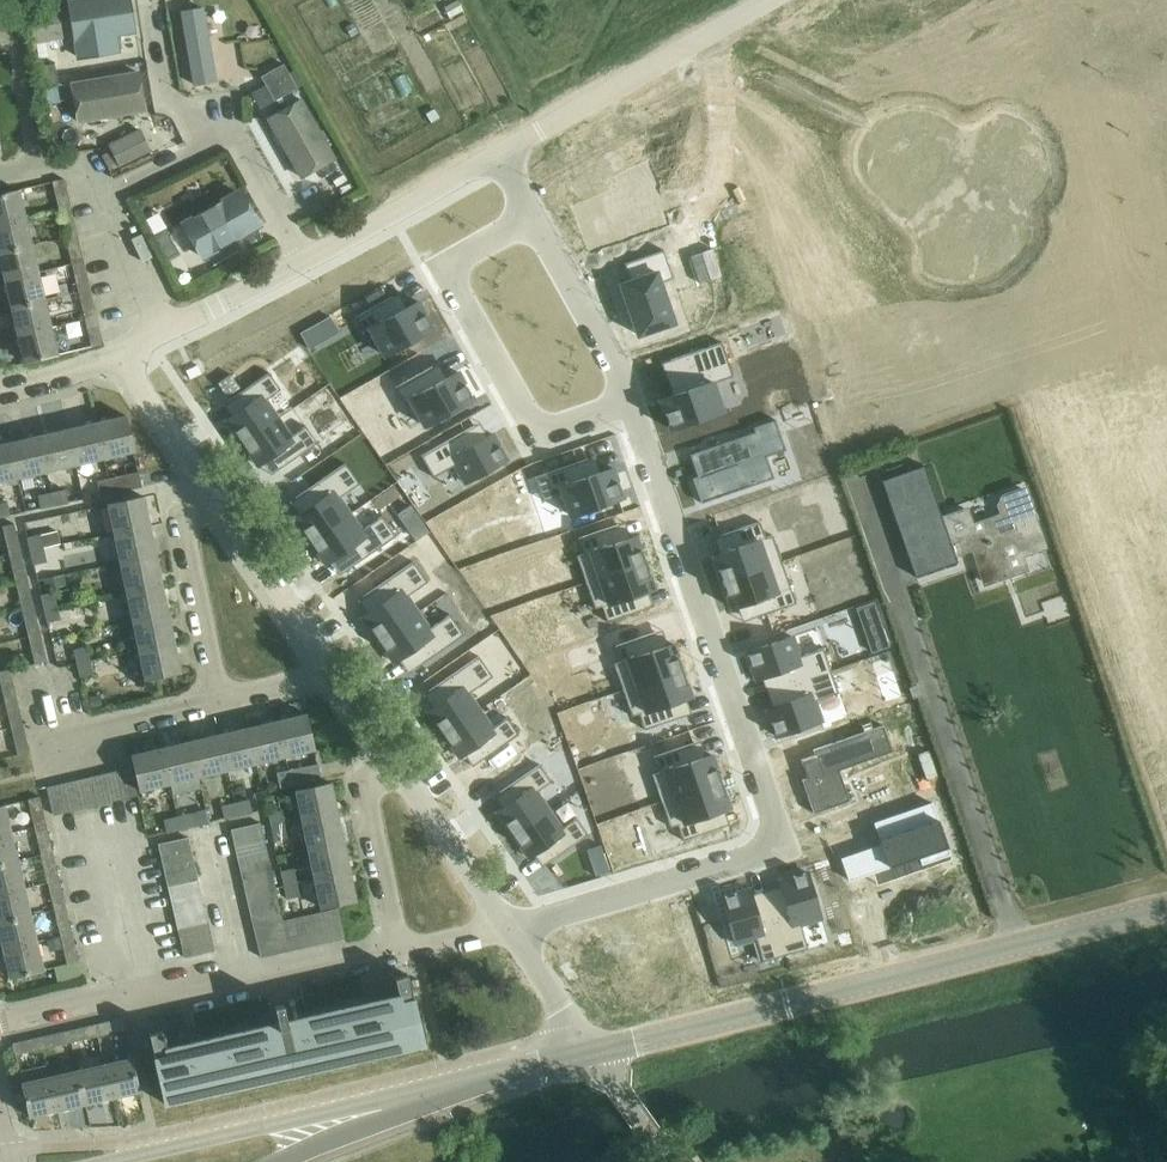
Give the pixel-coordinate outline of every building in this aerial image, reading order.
[(79,57),(122,50),(119,34),(137,31),(132,0),(73,0),(69,1),(79,57)] [(205,5),(179,9),(192,84),(217,80),(205,5)] [(59,6),(29,11),(35,43),(64,38),(59,6)] [(41,67),(44,90),(58,88),(56,75),(55,65),(41,67)] [(261,78),(275,102),(296,91),(283,67),(261,78)] [(145,68),(74,81),(81,120),(152,108),(145,68)] [(306,97),(269,117),(304,178),(340,158),(306,97)] [(138,127),(109,140),(120,163),(149,149),(138,127)] [(53,180),(60,209),(72,206),(66,178),(53,180)] [(244,187),(183,223),(203,257),(264,222),(244,187)] [(26,218),(19,190),(0,194),(0,224),(26,218)] [(143,219),(167,261),(179,254),(165,230),(155,212),(143,219)] [(32,245),(26,218),(0,224),(0,253),(32,245)] [(6,281),(38,273),(32,245),(0,253),(0,257),(6,281)] [(635,280),(627,283),(646,333),(681,320),(666,280),(678,276),(667,248),(628,263),(635,280)] [(73,264),(79,292),(91,289),(88,273),(85,261),(73,264)] [(38,273),(6,281),(12,308),(45,300),(38,273)] [(79,292),(86,319),(98,316),(91,289),(79,292)] [(418,302),(401,312),(393,297),(356,317),(365,333),(371,330),(386,356),(433,329),(418,302)] [(12,308),(18,335),(51,327),(45,300),(12,308)] [(98,316),(86,319),(92,346),(105,343),(98,316)] [(51,327),(18,335),(25,363),(57,355),(51,327)] [(682,392),(660,400),(670,429),(723,411),(713,383),(733,376),(722,343),(671,360),(682,392)] [(432,367),(396,388),(405,404),(410,400),(425,426),(473,399),(458,372),(440,382),(432,367)] [(237,413),(227,420),(243,443),(278,418),(265,400),(281,389),(270,372),(228,401),(237,413)] [(231,375),(219,383),(228,395),(240,387),(231,375)] [(126,417),(96,423),(104,459),(134,452),(126,417)] [(278,418),(243,443),(259,466),(269,459),(277,471),(319,442),(307,426),(291,437),(278,418)] [(753,427),(755,432),(690,454),(698,477),(693,479),(702,503),(775,478),(767,457),(786,450),(776,420),(753,427)] [(96,423),(67,430),(75,465),(104,459),(96,423)] [(474,426),(421,456),(433,477),(455,465),(465,483),(507,459),(493,435),(482,441),(474,426)] [(67,430),(38,437),(46,472),(75,465),(67,430)] [(38,437),(9,443),(18,479),(46,472),(38,437)] [(0,446),(0,483),(18,479),(9,443),(0,446)] [(588,459),(535,477),(544,501),(563,494),(571,516),(623,498),(613,468),(594,475),(588,459)] [(305,512),(295,519),(311,541),(350,514),(339,498),(360,484),(346,463),(296,498),(305,512)] [(925,466),(882,480),(916,577),(958,562),(956,555),(974,548),(986,583),(1027,568),(1022,555),(1045,547),(1024,487),(1002,495),(997,506),(999,514),(976,522),(971,509),(943,519),(925,466)] [(139,472),(108,479),(111,494),(142,488),(139,472)] [(111,494),(108,479),(98,481),(101,496),(111,494)] [(66,491),(52,494),(54,506),(68,503),(66,491)] [(54,506),(52,494),(37,496),(40,509),(54,506)] [(109,505),(115,534),(150,526),(144,497),(109,505)] [(0,505),(0,517),(10,515),(7,503),(0,505)] [(350,514),(311,541),(327,564),(337,557),(346,571),(396,536),(382,516),(361,530),(350,514)] [(726,551),(714,556),(723,582),(782,561),(773,536),(766,538),(760,522),(720,536),(726,551)] [(3,526),(10,555),(22,552),(15,523),(3,526)] [(584,554),(577,557),(586,583),(645,562),(636,536),(624,541),(619,525),(579,538),(584,554)] [(115,534),(121,563),(156,555),(150,526),(115,534)] [(57,531),(39,535),(42,548),(60,544),(57,531)] [(27,538),(30,552),(42,549),(42,548),(39,535),(27,538)] [(42,549),(30,552),(33,566),(45,563),(42,549)] [(10,555),(16,582),(28,579),(22,552),(10,555)] [(121,563),(127,592),(162,585),(156,555),(121,563)] [(782,561),(723,582),(732,608),(744,604),(749,620),(789,606),(784,590),(791,588),(782,561)] [(373,610),(363,617),(379,640),(419,612),(408,596),(428,582),(413,562),(364,597),(373,610)] [(645,562),(586,583),(595,609),(603,606),(608,622),(648,608),(642,592),(654,589),(645,562)] [(65,577),(44,582),(46,592),(67,588),(65,577)] [(16,582),(23,609),(35,607),(28,579),(16,582)] [(127,592),(133,621),(168,614),(162,585),(127,592)] [(41,596),(44,609),(57,606),(53,593),(41,596)] [(57,606),(44,609),(47,623),(60,620),(57,606)] [(23,609),(29,636),(41,633),(35,607),(23,609)] [(419,612),(379,640),(395,663),(405,656),(414,669),(464,635),(450,614),(430,628),(419,612)] [(133,621),(139,650),(175,643),(168,614),(133,621)] [(55,624),(58,635),(79,631),(77,619),(55,624)] [(622,662),(615,664),(624,690),(682,670),(673,644),(661,648),(656,632),(616,646),(622,662)] [(41,633),(29,636),(35,664),(47,661),(44,647),(41,633)] [(793,637),(747,652),(757,680),(769,676),(774,690),(831,671),(823,648),(800,656),(793,637)] [(175,643),(139,650),(145,680),(181,673),(175,643)] [(74,650),(77,664),(89,661),(86,647),(74,650)] [(439,705),(428,712),(444,734),(480,710),(469,694),(493,677),(479,656),(429,691),(439,705)] [(89,661),(77,664),(81,678),(93,675),(89,661)] [(5,699),(18,696),(11,669),(0,672),(0,681),(5,699)] [(682,670),(624,690),(633,717),(640,714),(645,730),(685,716),(679,701),(692,696),(682,670)] [(779,705),(767,709),(776,736),(822,721),(815,701),(839,693),(831,671),(774,690),(779,705)] [(5,699),(12,727),(25,724),(18,696),(5,699)] [(480,710),(444,734),(460,757),(470,750),(479,762),(519,735),(507,717),(492,728),(480,710)] [(306,714),(276,721),(284,757),(315,750),(306,714)] [(276,721),(247,728),(255,764),(284,757),(276,721)] [(25,724),(12,727),(19,754),(32,751),(25,724)] [(815,755),(801,760),(808,778),(802,780),(814,814),(851,801),(840,770),(893,752),(884,725),(814,750),(815,755)] [(247,728),(218,735),(226,771),(255,764),(247,728)] [(218,735),(189,742),(197,777),(226,771),(218,735)] [(168,784),(197,777),(189,742),(160,748),(168,784)] [(660,772),(653,775),(662,801),(721,781),(712,754),(700,759),(695,743),(655,757),(660,772)] [(168,784),(160,748),(131,755),(139,791),(168,784)] [(318,764),(287,771),(291,786),(321,779),(318,764)] [(508,805),(498,812),(514,835),(549,810),(536,792),(552,781),(540,765),(500,793),(508,805)] [(131,769),(90,778),(96,806),(137,796),(131,769)] [(291,786),(287,771),(277,773),(280,788),(291,786)] [(96,806),(90,778),(47,788),(53,816),(96,806)] [(721,781),(662,801),(671,827),(678,825),(683,840),(723,827),(718,811),(730,807),(721,781)] [(295,790),(301,819),(338,812),(332,783),(295,790)] [(29,798),(36,827),(47,824),(40,795),(29,798)] [(250,800),(236,803),(239,816),(253,813),(250,800)] [(239,816),(236,803),(222,806),(225,819),(239,816)] [(882,845),(842,860),(850,883),(920,858),(923,866),(952,856),(934,803),(875,824),(882,845)] [(10,833),(4,804),(0,805),(0,835),(10,833)] [(549,810),(514,835),(529,858),(540,851),(548,863),(589,835),(577,818),(561,828),(549,810)] [(269,814),(272,828),(284,825),(281,811),(269,814)] [(301,819),(308,848),(344,841),(338,812),(301,819)] [(191,814),(177,817),(180,830),(194,826),(191,814)] [(180,830),(177,817),(164,820),(167,832),(180,830)] [(231,830),(234,844),(264,837),(261,823),(231,830)] [(36,827),(42,855),(54,852),(47,824),(36,827)] [(284,825),(272,828),(275,841),(287,839),(284,825)] [(17,860),(10,833),(0,835),(0,864),(17,860)] [(234,844),(237,858),(267,851),(264,837),(234,844)] [(158,845),(161,859),(191,852),(188,838),(158,845)] [(308,848),(314,877),(350,870),(344,841),(308,848)] [(301,845),(292,846),(296,872),(305,871),(301,845)] [(237,858),(241,872),(271,865),(267,851),(237,858)] [(42,855),(49,882),(60,880),(54,852),(42,855)] [(161,859),(164,873),(194,866),(191,852),(161,859)] [(606,858),(592,863),(596,876),(610,872),(606,858)] [(23,888),(17,860),(0,864),(0,893),(23,888)] [(241,872),(244,886),(274,879),(271,865),(241,872)] [(164,873),(168,888),(197,881),(194,866),(164,873)] [(281,871),(285,885),(297,882),(294,868),(281,871)] [(350,870),(314,877),(321,909),(356,901),(350,870)] [(784,892),(768,897),(786,955),(808,948),(801,924),(821,919),(808,872),(780,880),(784,892)] [(244,886),(247,900),(277,893),(274,879),(244,886)] [(49,882),(55,909),(67,906),(60,880),(49,882)] [(168,888),(171,901),(201,894),(197,881),(168,888)] [(297,882),(285,885),(288,899),(300,897),(297,882)] [(30,915),(23,888),(0,893),(0,921),(30,915)] [(750,889),(722,897),(736,943),(755,938),(763,962),(786,955),(768,897),(754,901),(750,889)] [(247,900),(250,914),(280,907),(277,893),(247,900)] [(171,901),(174,915),(204,908),(201,894),(171,901)] [(55,909),(62,936),(73,934),(67,906),(55,909)] [(253,928),(268,925),(282,922),(284,921),(280,907),(250,914),(253,928)] [(174,915),(177,929),(207,922),(204,908),(174,915)] [(685,908),(585,938),(614,979),(656,966),(664,995),(703,984),(691,945),(690,940),(694,939),(685,908)] [(339,909),(284,921),(282,922),(289,951),(346,938),(339,909)] [(4,949),(36,942),(30,915),(0,921),(0,934),(4,949)] [(177,929),(180,943),(210,937),(207,922),(177,929)] [(282,922),(268,925),(275,954),(289,951),(282,922)] [(268,925),(253,928),(260,958),(275,954),(268,925)] [(62,936),(68,963),(77,962),(80,961),(73,934),(62,936)] [(210,937),(180,943),(183,958),(213,951),(210,937)] [(36,942),(4,949),(10,977),(42,970),(36,942)] [(81,976),(77,962),(68,963),(55,966),(58,981),(81,976)] [(370,983),(376,1005),(387,1053),(425,1044),(414,997),(413,997),(408,974),(370,983)] [(280,1027),(265,1030),(276,1078),(313,1069),(302,1022),(289,1025),(284,1004),(275,1006),(280,1027)] [(376,1005),(339,1014),(350,1061),(387,1053),(376,1005)] [(339,1014),(302,1022),(313,1069),(350,1061),(339,1014)] [(123,1018),(96,1024),(99,1036),(125,1030),(123,1018)] [(96,1024),(68,1031),(71,1042),(99,1036),(96,1024)] [(192,1047),(187,1024),(149,1033),(154,1056),(164,1103),(202,1094),(192,1047)] [(265,1030),(228,1039),(239,1086),(276,1078),(265,1030)] [(68,1031),(40,1037),(42,1048),(71,1042),(68,1031)] [(42,1048),(40,1037),(13,1043),(16,1054),(42,1048)] [(228,1039),(192,1047),(202,1094),(239,1086),(228,1039)] [(132,1058),(105,1065),(112,1097),(139,1091),(132,1058)] [(105,1065),(77,1071),(84,1104),(112,1097),(105,1065)] [(77,1071),(49,1077),(56,1110),(84,1104),(77,1071)] [(56,1110),(49,1077),(21,1084),(29,1117),(56,1110)]
